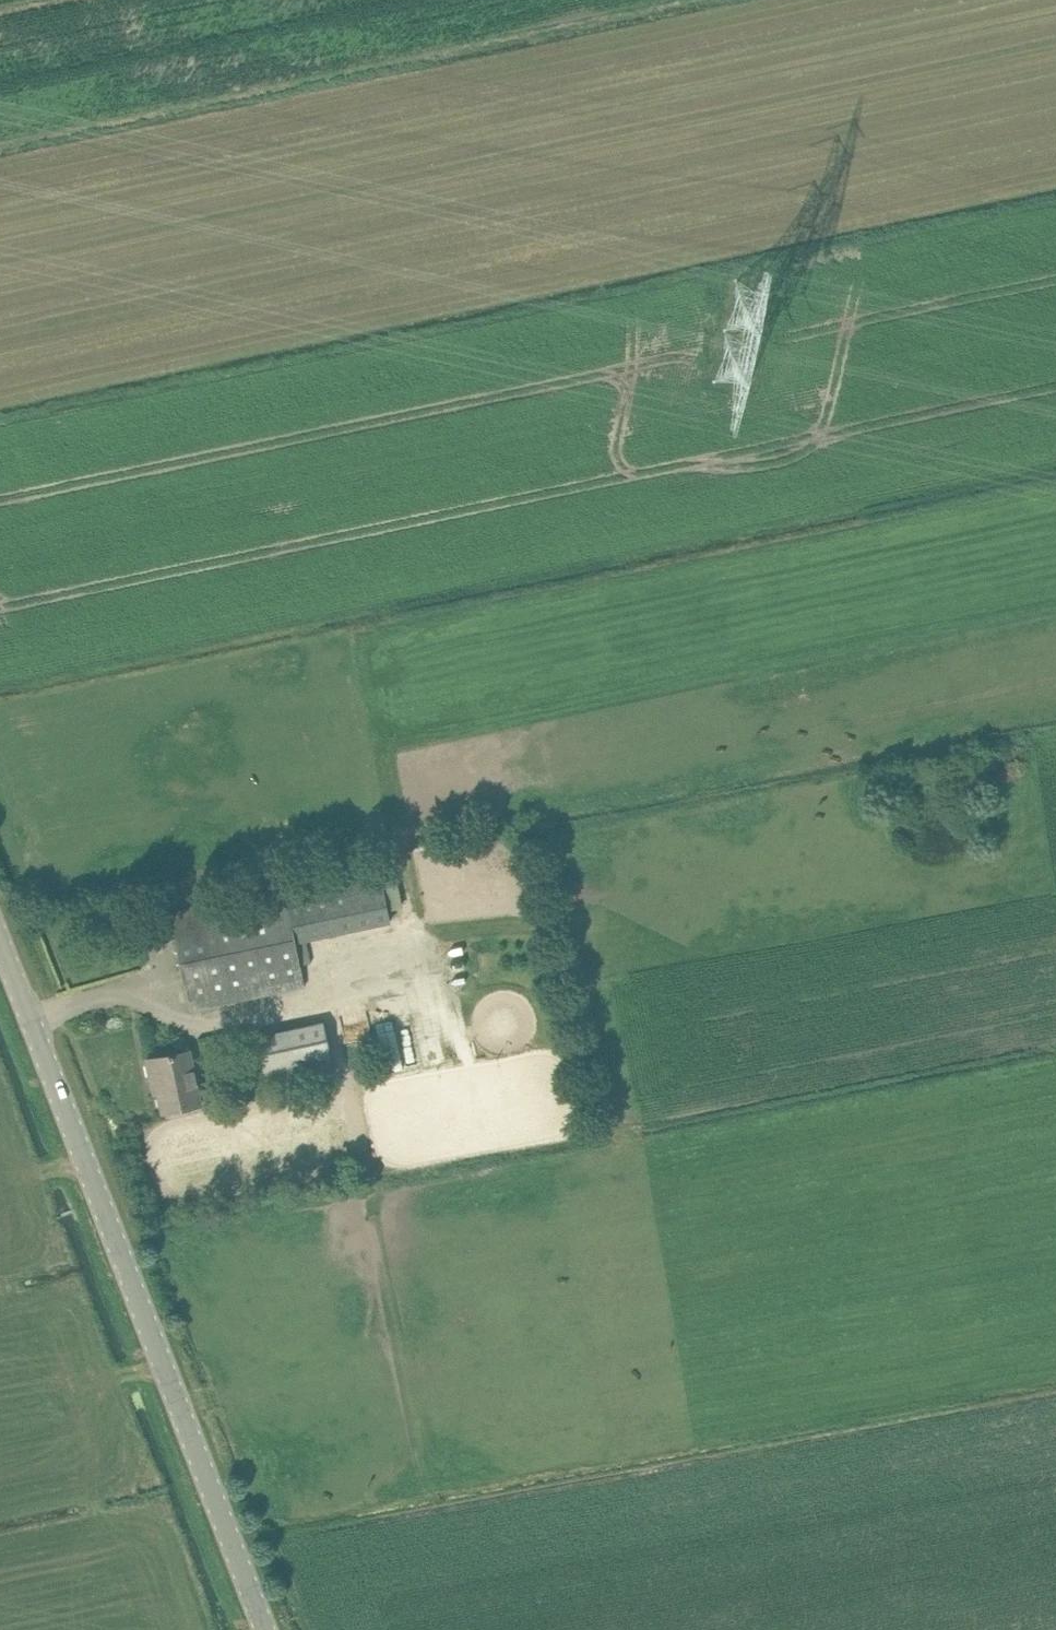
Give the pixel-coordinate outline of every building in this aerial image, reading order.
[(394,864),(285,888),(169,912),(189,1010),(305,985),(296,942),(391,922),(389,911),(403,907),(394,864)] [(407,1003),(368,1016),(375,1037),(382,1034),(389,1054),(394,1052),(401,1072),(423,1065),(409,1025),(414,1023),(407,1003)] [(336,1074),(325,1024),(256,1039),(266,1088),(336,1074)] [(201,1104),(190,1050),(146,1059),(151,1080),(155,1079),(162,1112),(201,1104)]
